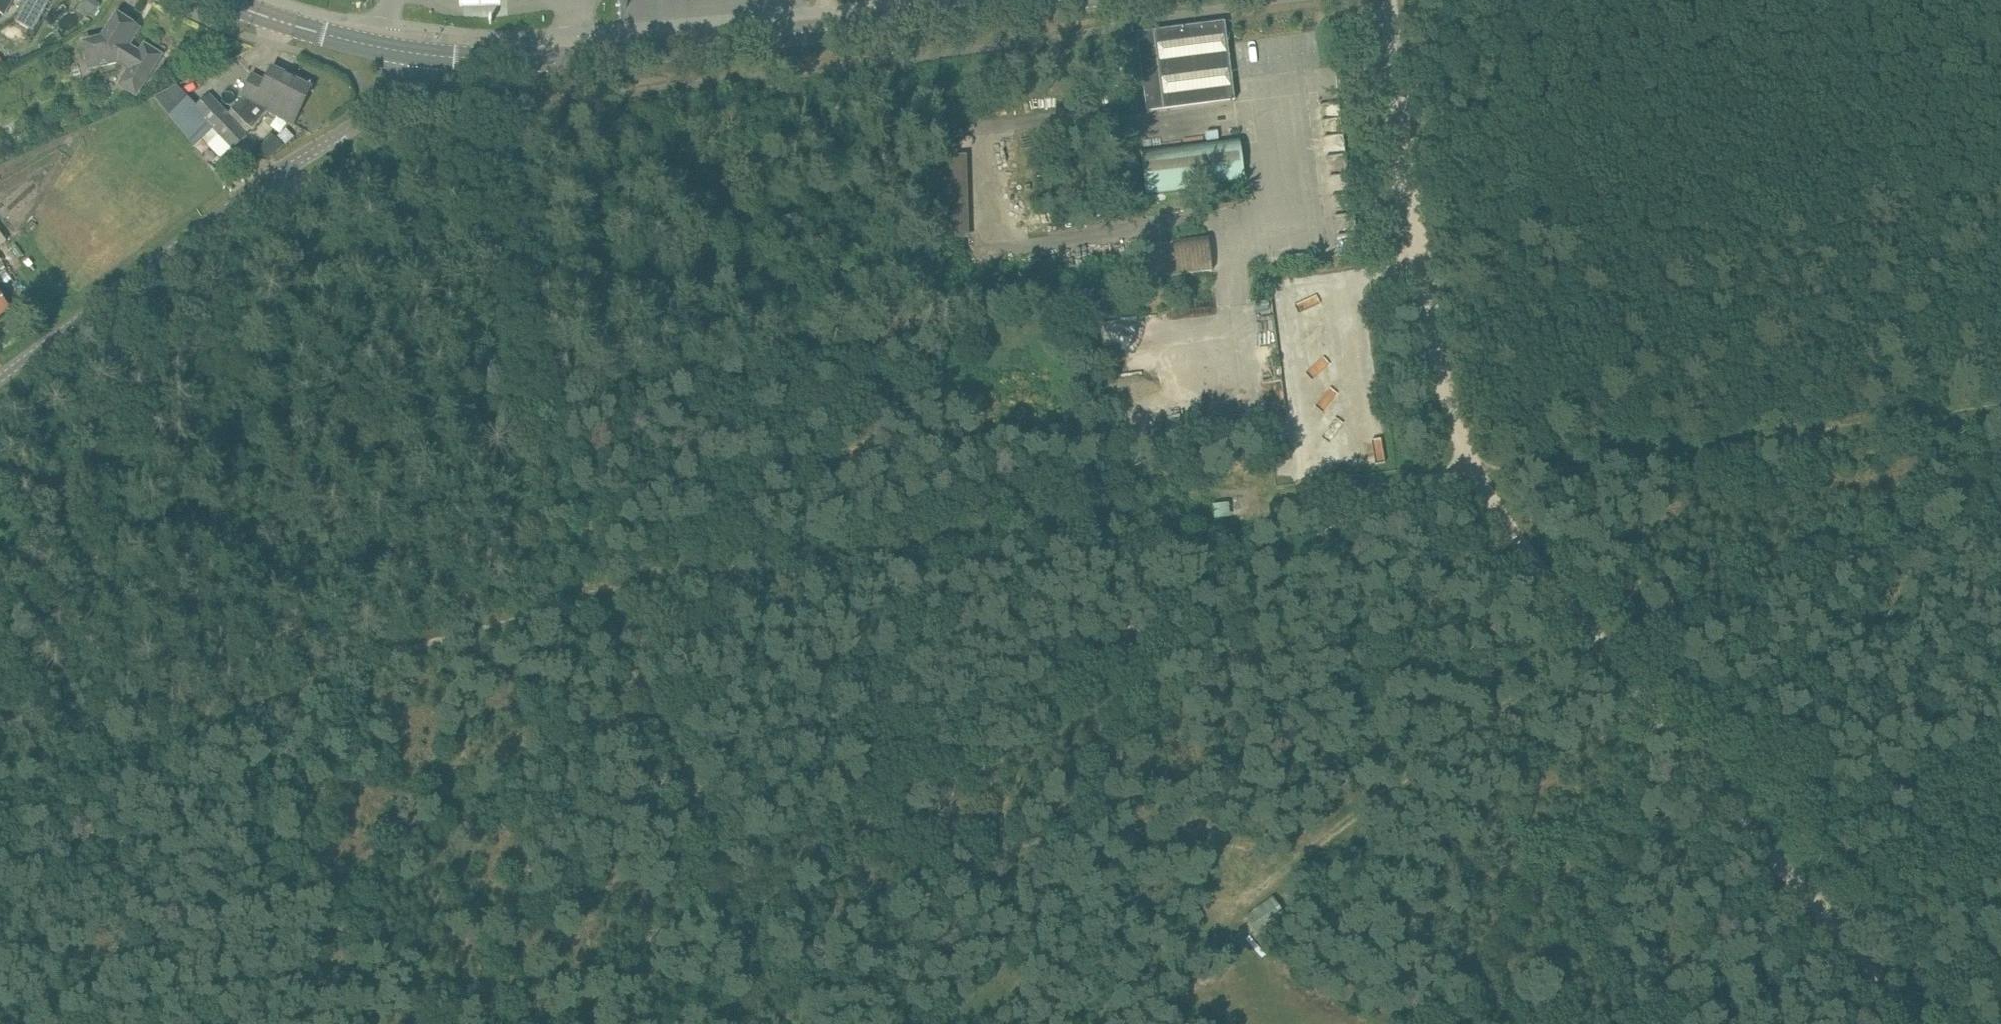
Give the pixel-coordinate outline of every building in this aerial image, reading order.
[(11,0),(0,0),(0,13),(3,14),(11,0)] [(21,1),(25,3),(15,21),(33,31),(50,0),(22,0),(21,1)] [(84,7),(93,14),(100,3),(96,0),(88,0),(84,7)] [(463,12),(505,10),(504,0),(463,0),(463,12)] [(84,43),(88,62),(89,68),(117,62),(129,69),(119,85),(136,95),(161,55),(144,45),(139,52),(128,45),(136,32),(131,29),(133,25),(117,15),(102,39),(84,43)] [(1235,101),(1225,22),(1136,33),(1146,113),(1235,101)] [(265,82),(252,75),(241,98),(242,98),(232,109),(246,125),(252,129),(267,111),(274,98),(283,102),(294,79),(272,68),(265,82)] [(311,88),(294,79),(283,102),(274,98),(267,111),(293,124),(311,88)] [(247,135),(233,120),(209,94),(197,106),(193,110),(213,131),(218,135),(208,145),(218,156),(224,159),(231,160),(236,154),(232,150),(247,135)] [(188,97),(169,116),(196,148),(203,141),(213,131),(193,110),(197,106),(188,97)] [(267,160),(270,157),(283,145),(273,135),(258,149),(267,159),(267,160)] [(1147,193),(1208,185),(1245,181),(1240,138),(1143,151),(1147,193)] [(969,220),(944,220),(944,239),(970,239),(969,220)] [(1143,276),(1203,274),(1202,254),(1209,253),(1209,242),(1142,244),(1143,276)] [(0,295),(0,314),(9,308),(0,295)] [(1248,920),(1258,935),(1285,915),(1272,898),(1254,912),(1256,914),(1248,920)]
